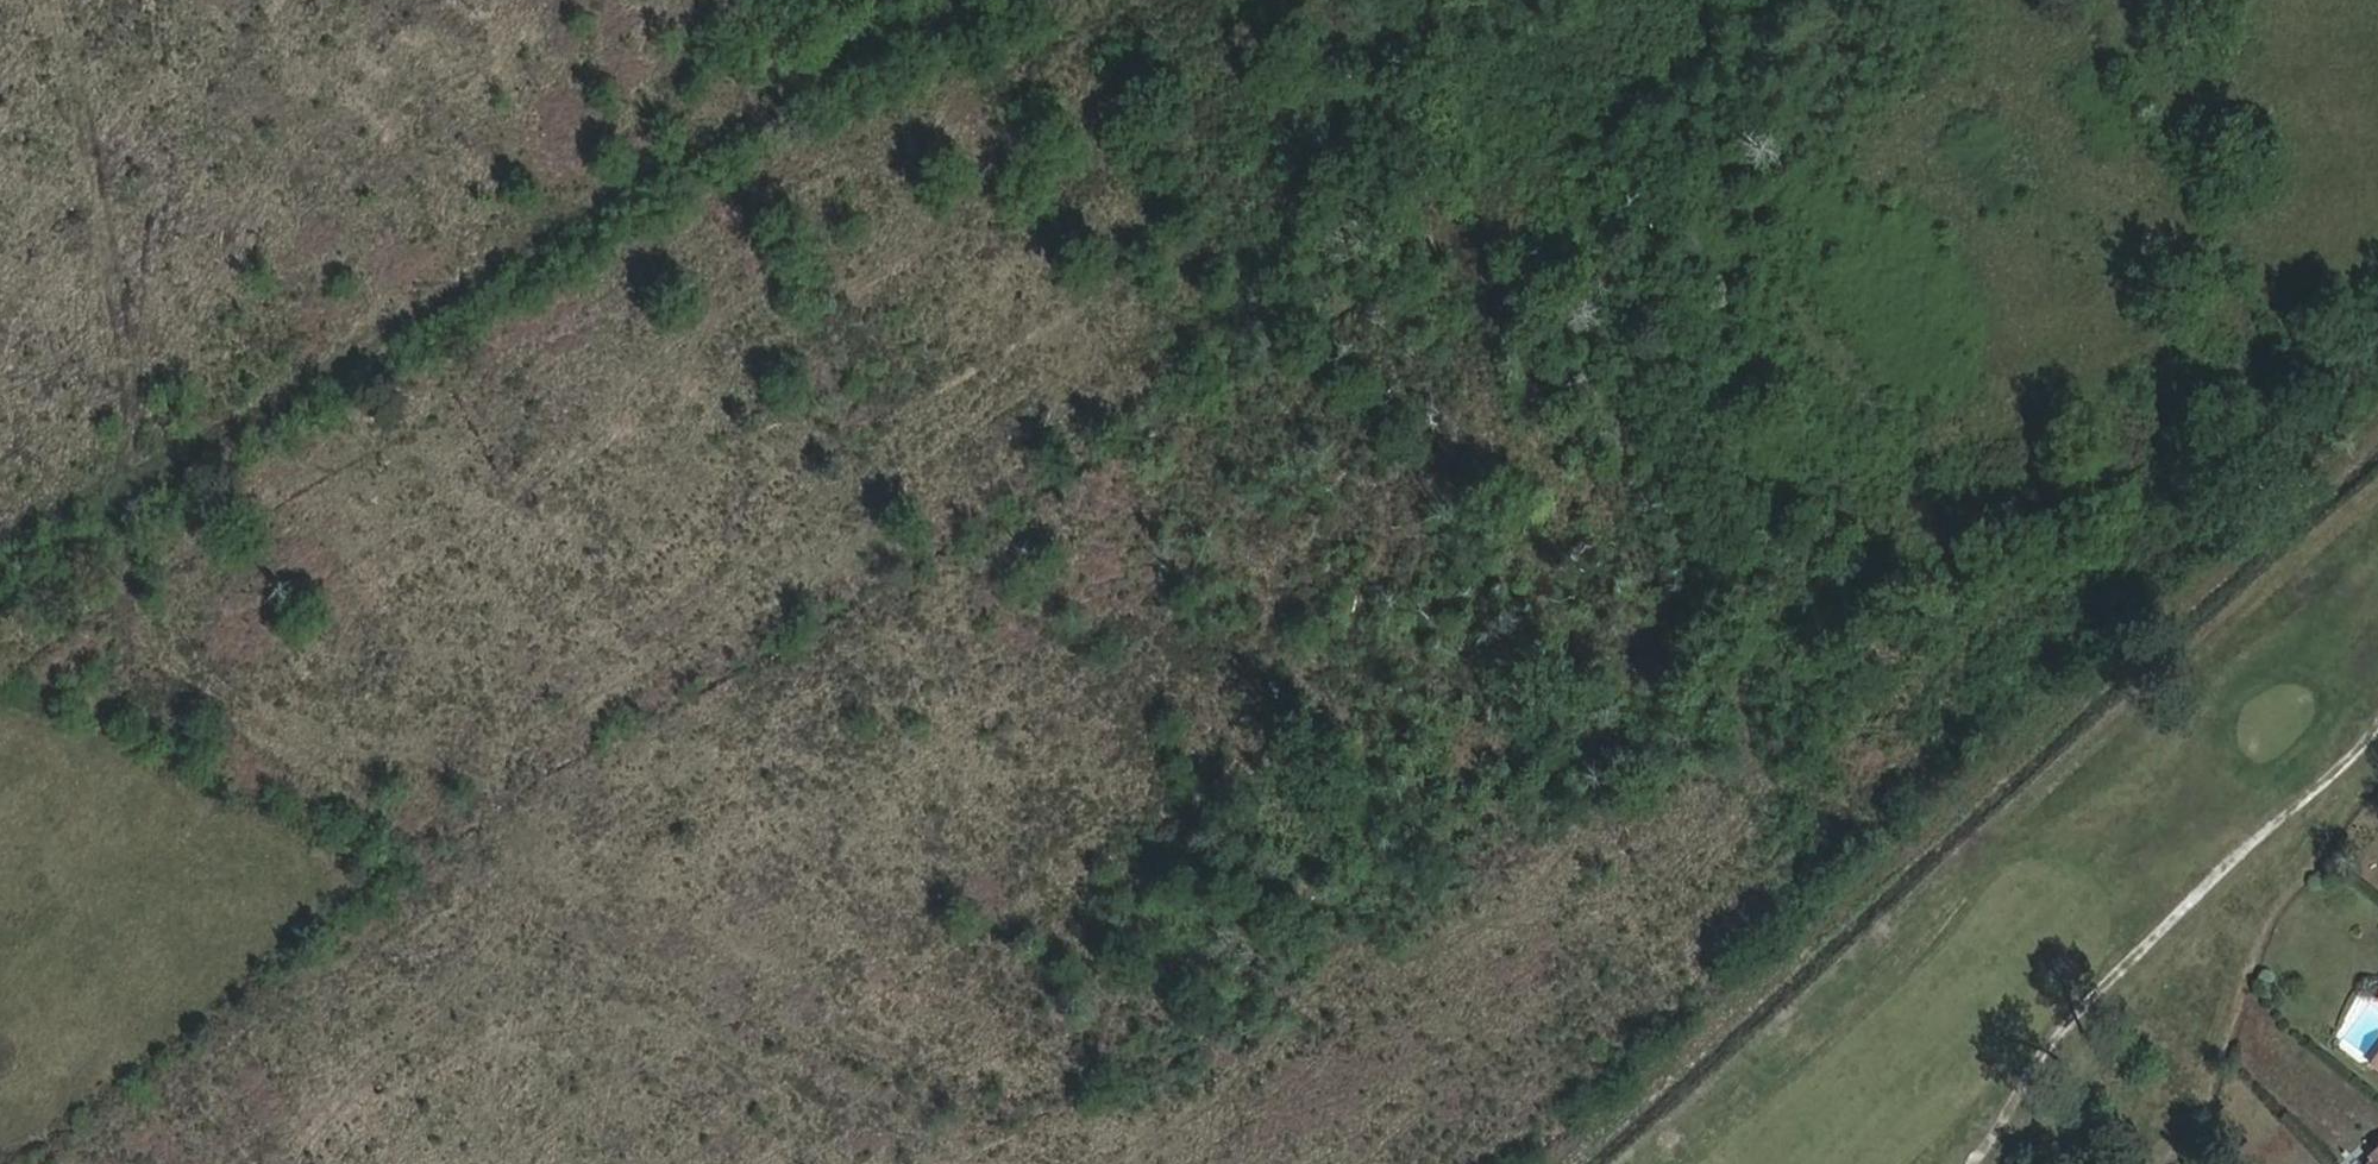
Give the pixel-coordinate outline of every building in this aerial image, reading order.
[(2376,1145),(2368,1153),(2372,1159),(2367,1163),(2377,1163),(2377,1146),(2376,1145)]
